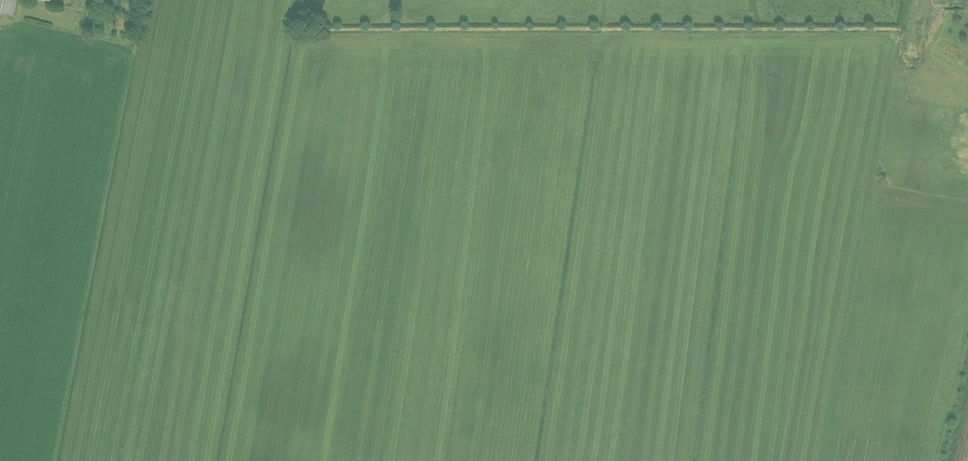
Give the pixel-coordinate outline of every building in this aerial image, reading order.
[(14,17),(18,0),(0,0),(0,14),(14,17)]
